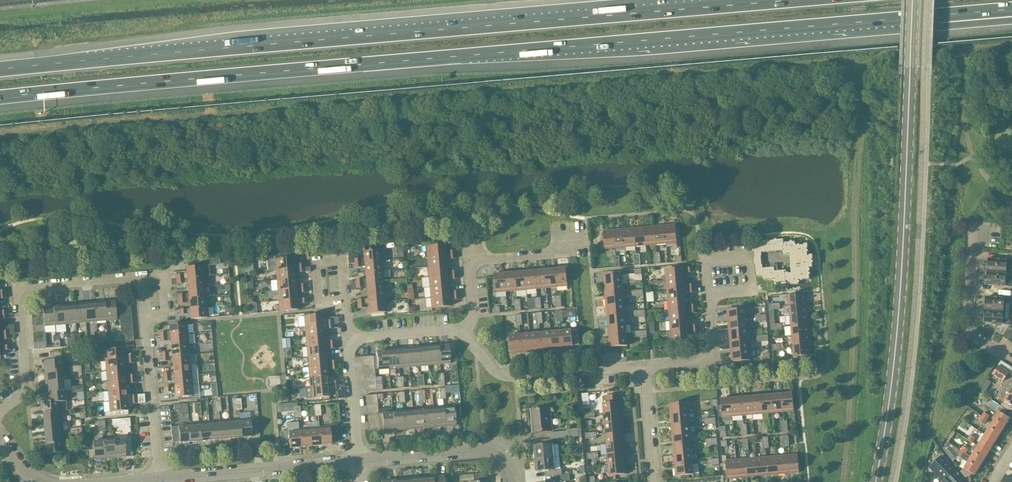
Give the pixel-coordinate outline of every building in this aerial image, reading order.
[(675,225),(665,226),(666,244),(677,243),(675,225)] [(665,226),(654,227),(656,245),(666,244),(665,226)] [(654,227),(644,228),(646,246),(656,245),(654,227)] [(646,246),(644,228),(634,229),(636,247),(646,246)] [(624,229),(614,230),(615,248),(625,248),(624,229)] [(634,229),(624,229),(625,248),(636,247),(634,229)] [(603,231),(605,249),(615,248),(614,230),(603,231)] [(754,257),(762,257),(761,253),(783,251),(784,256),(790,255),(792,275),(786,275),(786,271),(774,272),(774,267),(763,268),(762,265),(755,266),(756,277),(762,276),(763,280),(774,279),(774,284),(786,282),(786,286),(798,285),(798,281),(809,280),(808,269),(812,268),(811,256),(807,257),(806,246),(795,247),(795,242),(783,243),(783,239),(760,242),(760,246),(753,246),(754,257)] [(443,245),(426,246),(426,257),(444,255),(443,245)] [(357,254),(347,255),(348,265),(353,264),(353,263),(382,261),(386,261),(385,250),(381,251),(363,252),(363,258),(357,259),(357,254)] [(426,257),(427,267),(445,266),(444,255),(426,257)] [(293,258),(275,260),(276,270),(293,269),(293,258)] [(1005,260),(988,259),(987,272),(1006,273),(1011,274),(1011,260),(1005,260)] [(383,271),(382,261),(353,263),(353,264),(354,268),(364,267),(365,273),(383,271)] [(210,277),(209,266),(203,266),(194,267),(188,268),(186,268),(186,274),(180,275),(180,273),(170,274),(170,280),(183,279),(187,279),(205,277),(210,277)] [(446,276),(445,266),(427,267),(428,277),(446,276)] [(304,268),(297,268),(297,269),(293,269),(276,270),(277,281),(294,279),(294,273),(310,272),(310,268),(304,268)] [(568,287),(566,269),(555,270),(557,288),(568,287)] [(683,269),(665,270),(666,281),(684,279),(683,269)] [(383,271),(365,273),(366,283),(384,281),(383,277),(390,277),(389,270),(383,271)] [(555,270),(545,271),(547,289),(557,288),(555,270)] [(535,271),(525,272),(526,290),(537,290),(535,271)] [(545,271),(535,271),(537,290),(547,289),(545,271)] [(525,272),(515,273),(516,291),(526,290),(525,272)] [(1011,282),(1005,281),(1006,273),(987,272),(986,285),(1004,287),(1011,288),(1011,283),(1011,282)] [(516,291),(515,273),(505,274),(506,292),(516,291)] [(494,275),(495,293),(506,292),(505,274),(494,275)] [(621,274),(603,275),(604,286),(622,284),(621,274)] [(446,276),(428,277),(429,288),(447,286),(446,276)] [(205,277),(187,279),(187,289),(205,287),(205,277)] [(294,279),(277,281),(277,291),(295,290),(294,279)] [(667,291),(685,289),(684,279),(666,281),(667,291)] [(384,281),(366,283),(367,293),(385,292),(384,281)] [(360,288),(363,288),(362,283),(355,284),(350,285),(350,292),(360,291),(360,288)] [(623,295),(622,284),(604,286),(605,296),(623,295)] [(448,296),(447,286),(429,288),(430,298),(448,296)] [(206,298),(205,287),(187,289),(188,299),(206,298)] [(685,300),(685,289),(667,291),(668,301),(685,300)] [(296,300),(295,290),(277,291),(278,301),(296,300)] [(385,292),(367,293),(368,304),(386,302),(385,292)] [(806,294),(788,295),(789,306),(807,304),(806,294)] [(623,295),(605,296),(606,306),(624,305),(623,295)] [(431,308),(449,307),(448,296),(430,298),(431,308)] [(188,299),(189,309),(207,308),(206,298),(188,299)] [(1003,298),(1003,299),(985,298),(985,311),(1003,312),(1003,304),(1009,305),(1011,302),(1011,299),(1003,298)] [(279,312),(297,310),(296,300),(278,301),(279,312)] [(686,310),(685,300),(668,301),(669,312),(686,310)] [(115,302),(104,303),(106,321),(116,320),(115,302)] [(368,314),(386,312),(386,302),(368,304),(368,314)] [(94,304),(95,322),(106,321),(104,303),(94,304)] [(84,305),(85,323),(95,322),(94,304),(84,305)] [(807,304),(789,306),(790,316),(808,314),(807,304)] [(84,305),(73,306),(75,324),(85,323),(84,305)] [(624,305),(606,306),(607,317),(625,315),(624,305)] [(73,306),(63,307),(65,325),(75,324),(73,306)] [(63,307),(53,308),(55,326),(65,325),(63,307)] [(44,327),(55,326),(53,308),(42,309),(44,327)] [(190,320),(208,318),(207,308),(189,309),(190,320)] [(745,309),(727,311),(728,321),(746,320),(745,309)] [(686,310),(669,312),(669,322),(687,320),(686,310)] [(1011,323),(1008,320),(1002,320),(1003,312),(985,311),(984,324),(1001,325),(1010,326),(1011,323)] [(808,314),(790,316),(791,326),(808,325),(808,314)] [(322,315),(304,316),(305,326),(322,325),(322,315)] [(626,325),(625,315),(607,317),(608,327),(626,325)] [(687,320),(669,322),(670,332),(688,330),(687,320)] [(747,330),(746,320),(728,321),(729,332),(747,330)] [(169,326),(170,337),(187,335),(186,324),(169,326)] [(322,325),(305,326),(306,337),(323,335),(322,325)] [(626,325),(608,327),(608,337),(626,336),(626,325)] [(792,336),(809,335),(808,325),(791,326),(792,336)] [(1002,337),(1008,341),(1011,335),(1011,329),(1009,327),(1002,337)] [(689,341),(688,330),(670,332),(671,343),(689,341)] [(748,340),(747,330),(729,332),(730,342),(748,340)] [(561,331),(551,332),(552,350),(562,350),(561,331)] [(572,331),(561,331),(562,350),(573,349),(572,331)] [(551,332),(540,333),(542,351),(552,350),(551,332)] [(540,333),(530,334),(532,352),(542,351),(540,333)] [(530,334),(520,335),(521,353),(532,352),(530,334)] [(188,345),(187,335),(170,337),(170,347),(188,345)] [(306,347),(324,345),(323,335),(306,337),(306,347)] [(509,336),(511,354),(521,353),(520,335),(509,336)] [(793,347),(810,345),(809,335),(792,336),(793,347)] [(627,346),(626,336),(608,337),(609,348),(627,346)] [(748,340),(730,342),(731,352),(748,351),(748,340)] [(170,347),(171,357),(189,356),(188,345),(170,347)] [(306,347),(307,357),(325,355),(324,345),(306,347)] [(450,363),(448,345),(438,346),(439,364),(450,363)] [(793,357),(811,356),(810,345),(793,347),(793,357)] [(427,347),(429,365),(439,364),(438,346),(427,347)] [(417,348),(419,366),(429,365),(427,347),(417,348)] [(407,349),(409,367),(419,366),(417,348),(407,349)] [(104,351),(105,361),(123,359),(122,349),(104,351)] [(397,350),(398,368),(409,367),(407,349),(397,350)] [(387,351),(388,369),(398,368),(397,350),(387,351)] [(376,352),(377,370),(388,369),(387,351),(376,352)] [(749,361),(748,351),(731,352),(732,363),(749,361)] [(325,355),(307,357),(308,368),(326,366),(325,355)] [(171,357),(172,368),(190,366),(189,356),(171,357)] [(123,359),(105,361),(106,371),(124,370),(123,364),(134,363),(133,359),(126,359),(126,360),(123,360),(123,359)] [(61,360),(43,362),(44,372),(62,371),(61,360)] [(190,366),(172,368),(173,378),(191,376),(190,366)] [(308,368),(309,378),(327,376),(326,366),(308,368)] [(992,374),(1003,382),(1009,373),(998,366),(992,374)] [(124,370),(106,371),(107,382),(125,380),(124,370)] [(63,381),(62,371),(44,372),(45,383),(63,381)] [(173,378),(174,388),(192,386),(191,376),(173,378)] [(309,378),(310,388),(328,386),(327,376),(309,378)] [(987,389),(992,381),(988,379),(983,387),(987,389)] [(125,380),(107,382),(108,392),(126,390),(125,380)] [(45,383),(46,393),(64,391),(63,381),(45,383)] [(305,388),(306,399),(311,399),(329,397),(328,391),(334,390),(335,394),(345,393),(344,385),(339,385),(332,386),(328,386),(310,388),(305,388)] [(175,398),(193,397),(192,386),(174,388),(175,398)] [(1004,401),(1011,406),(1011,388),(1004,401)] [(126,390),(108,392),(108,402),(145,399),(144,395),(130,396),(130,395),(126,395),(126,390)] [(60,402),(65,402),(64,391),(46,393),(47,402),(41,403),(42,404),(60,402)] [(794,411),(792,393),(781,394),(783,412),(794,411)] [(773,413),(783,412),(781,394),(771,395),(773,413)] [(603,403),(604,414),(622,412),(620,395),(606,396),(606,403),(603,403)] [(771,395),(761,396),(763,414),(773,413),(771,395)] [(761,396),(751,397),(752,415),(763,414),(761,396)] [(751,397),(741,398),(742,416),(752,415),(751,397)] [(742,416),(741,398),(730,399),(732,417),(742,416)] [(110,417),(118,416),(117,412),(127,411),(127,406),(130,405),(145,403),(145,399),(108,402),(109,413),(110,413),(110,417)] [(720,400),(721,418),(732,417),(730,399),(720,400)] [(42,414),(61,412),(60,402),(42,404),(42,414)] [(687,403),(669,404),(670,415),(688,413),(687,403)] [(454,407),(443,408),(445,426),(456,425),(454,407)] [(433,409),(435,427),(445,426),(443,408),(433,409)] [(433,409),(423,410),(425,428),(435,427),(433,409)] [(551,431),(549,409),(533,410),(534,423),(532,424),(533,433),(551,431)] [(413,411),(414,429),(425,428),(423,410),(413,411)] [(413,411),(402,412),(404,430),(414,429),(413,411)] [(981,411),(979,415),(987,420),(989,416),(983,413),(981,411)] [(43,424),(62,422),(61,412),(42,414),(43,424)] [(392,413),(394,431),(404,430),(402,412),(392,413)] [(604,414),(605,424),(623,423),(622,412),(604,414)] [(999,412),(992,423),(1003,430),(1010,419),(999,412)] [(394,431),(392,413),(382,414),(382,413),(378,414),(379,417),(379,423),(380,429),(383,429),(383,432),(394,431)] [(688,413),(670,415),(671,425),(689,424),(688,413)] [(984,425),(987,420),(979,415),(979,416),(975,413),(972,416),(979,420),(978,421),(984,425)] [(250,419),(251,435),(259,434),(258,418),(250,419)] [(250,419),(239,420),(241,438),(252,437),(250,419)] [(229,421),(231,439),(241,438),(239,420),(229,421)] [(219,422),(221,440),(231,439),(229,421),(219,422)] [(43,424),(44,434),(62,432),(62,422),(43,424)] [(219,422),(209,423),(210,441),(221,440),(219,422)] [(199,424),(200,441),(210,441),(209,423),(199,424)] [(605,424),(606,435),(624,433),(623,423),(605,424)] [(985,435),(996,441),(1003,430),(992,423),(985,435)] [(188,425),(190,442),(200,441),(199,424),(188,425)] [(329,424),(330,427),(319,428),(321,446),(331,445),(330,436),(338,435),(337,424),(329,424)] [(689,424),(671,425),(672,435),(690,434),(689,424)] [(178,426),(179,443),(190,442),(188,425),(178,426)] [(319,428),(309,429),(310,447),(321,446),(319,428)] [(567,431),(550,433),(550,439),(559,439),(582,437),(581,428),(567,430),(567,431)] [(309,429),(298,430),(300,447),(310,447),(309,429)] [(289,444),(289,448),(300,447),(298,430),(280,431),(281,445),(289,444)] [(716,431),(709,432),(709,439),(711,439),(711,445),(717,445),(716,439),(716,431)] [(44,434),(45,444),(63,443),(62,432),(44,434)] [(624,433),(606,435),(607,445),(625,443),(624,433)] [(690,434),(672,435),(673,445),(691,444),(690,434)] [(978,446),(989,453),(996,441),(985,435),(978,446)] [(967,440),(973,444),(975,439),(969,436),(967,440)] [(124,439),(113,440),(115,458),(125,457),(124,439)] [(559,439),(550,439),(543,440),(543,446),(534,447),(535,460),(536,460),(554,458),(553,445),(559,445),(559,439)] [(113,440),(103,441),(104,459),(115,458),(113,440)] [(92,442),(94,460),(104,459),(103,441),(92,442)] [(46,455),(64,453),(63,443),(45,444),(46,455)] [(625,443),(607,445),(608,455),(625,454),(625,443)] [(692,454),(691,444),(673,445),(674,456),(692,454)] [(959,456),(958,455),(960,451),(948,444),(942,448),(953,461),(959,456)] [(989,453),(978,446),(971,457),(982,464),(989,453)] [(625,454),(608,455),(608,465),(626,464),(625,454)] [(693,464),(692,454),(674,456),(674,466),(693,464)] [(971,457),(966,454),(963,458),(962,459),(968,462),(964,469),(974,475),(982,464),(971,457)] [(799,473),(798,455),(787,456),(788,474),(799,473)] [(787,456),(777,457),(778,475),(788,474),(787,456)] [(928,468),(942,481),(955,481),(949,476),(955,470),(941,456),(928,468)] [(777,457),(766,458),(768,476),(778,475),(777,457)] [(554,458),(536,460),(535,460),(536,472),(545,471),(546,477),(556,476),(562,476),(562,475),(561,469),(555,469),(554,458)] [(768,476),(766,458),(756,459),(758,477),(768,476)] [(748,477),(746,459),(736,460),(737,478),(748,477)] [(758,477),(756,459),(746,459),(748,477),(758,477)] [(725,461),(727,479),(737,478),(736,460),(725,461)] [(627,474),(626,464),(608,465),(609,476),(627,474)] [(675,476),(693,475),(693,464),(674,466),(675,476)] [(467,481),(473,481),(472,473),(460,475),(460,481),(467,481)]
